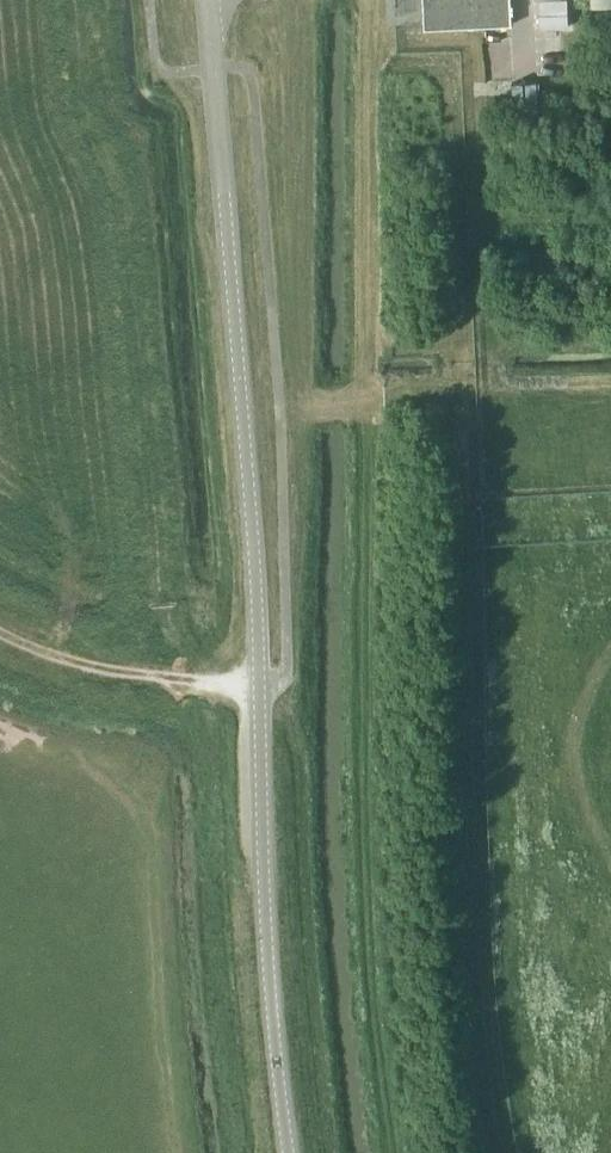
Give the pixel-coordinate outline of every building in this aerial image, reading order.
[(512,22),(510,0),(423,0),(424,27),(512,22)]
